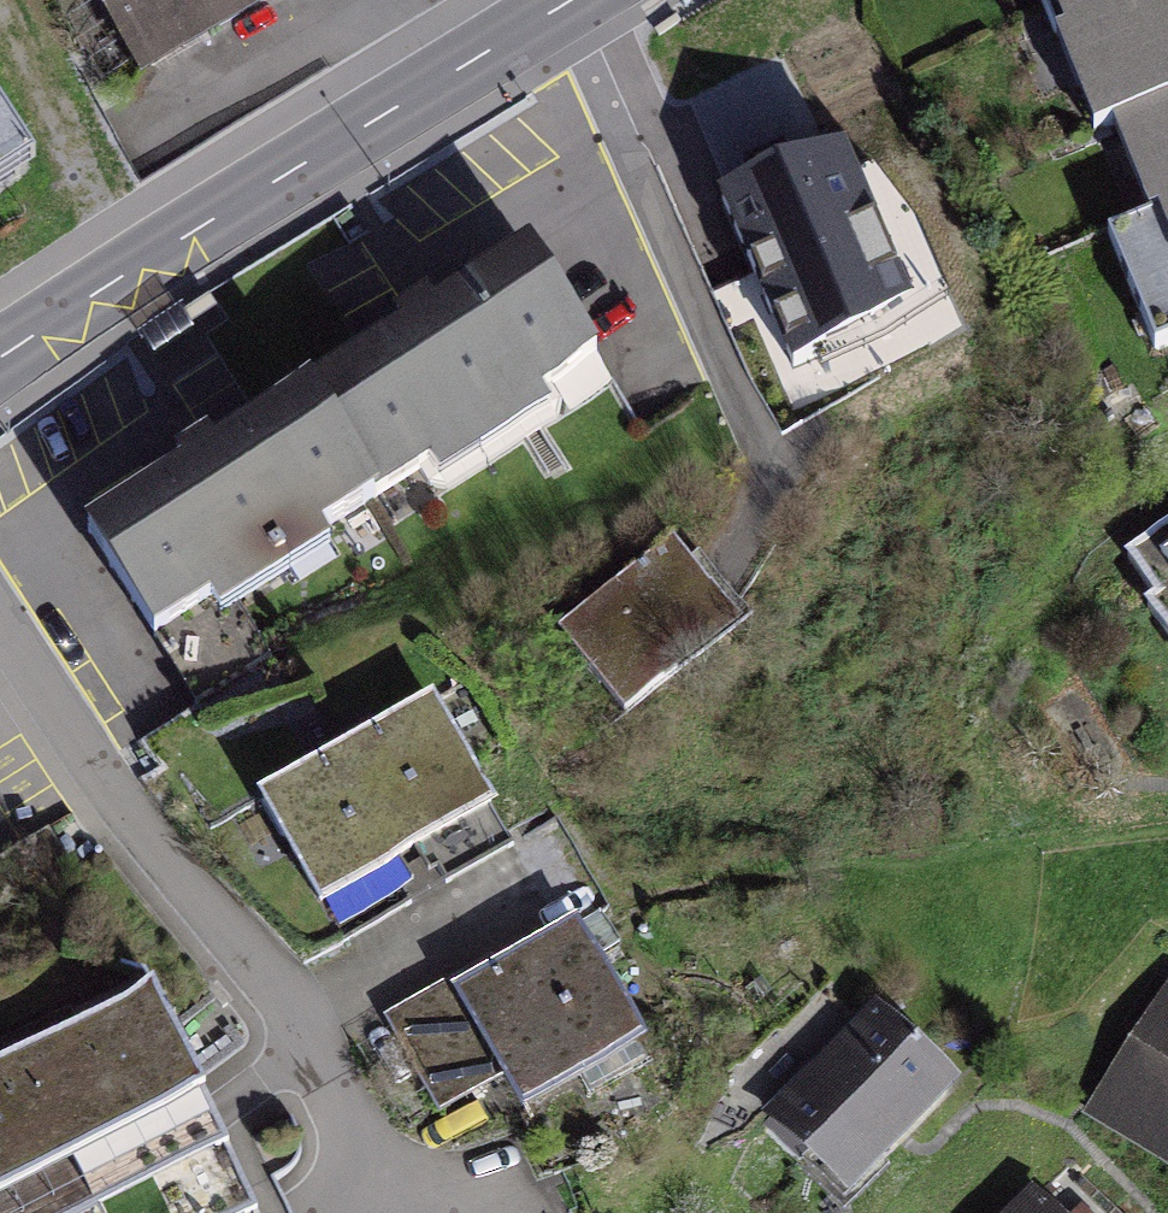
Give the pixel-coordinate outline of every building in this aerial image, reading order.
[(154,79),(245,27),(230,0),(109,0),(154,79)] [(245,27),(293,0),(230,0),(245,27)] [(1102,126),(1118,119),(1167,99),(1167,0),(1050,0),(1102,126)] [(64,141),(0,54),(0,184),(64,141)] [(1118,119),(1157,214),(1114,232),(1165,355),(1167,354),(1167,99),(1118,119)] [(884,208),(742,276),(787,369),(896,317),(878,280),(911,264),(884,208)] [(544,254),(320,391),(389,504),(442,471),(453,490),(577,414),(565,395),(613,366),(544,254)] [(320,391),(95,529),(204,706),(280,659),(240,595),(389,504),(320,391)] [(691,533),(575,624),(645,714),(761,622),(691,533)] [(1131,563),(1167,616),(1167,537),(1131,563)] [(449,688),(358,738),(422,853),(513,803),(449,688)] [(358,738),(268,788),(332,903),(422,853),(358,738)] [(656,1038),(589,918),(468,985),(535,1105),(656,1038)] [(869,1201),(981,1091),(888,997),(776,1107),(869,1201)] [(171,999),(0,1079),(0,1212),(272,1212),(171,999)] [(498,1106),(448,999),(396,1023),(446,1130),(498,1106)] [(1093,1120),(1167,1167),(1167,1002),(1093,1120)] [(1063,1182),(1032,1212),(1094,1212),(1063,1182)]
